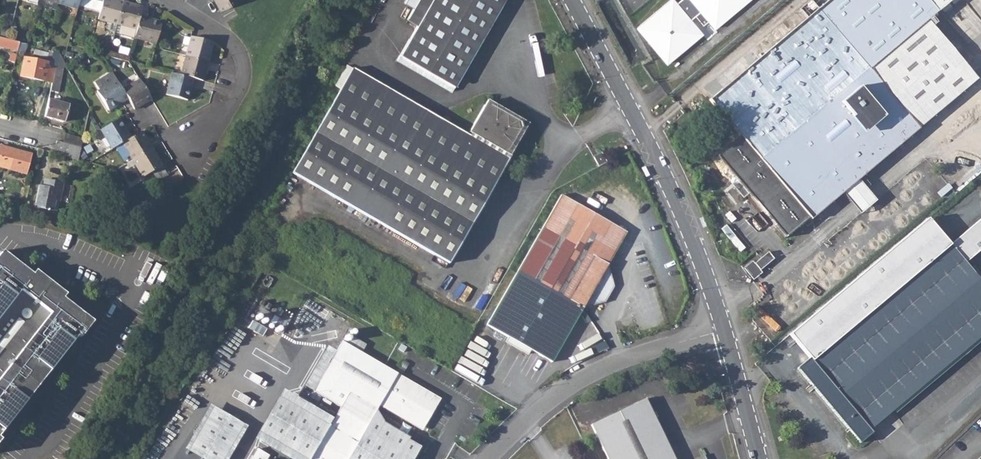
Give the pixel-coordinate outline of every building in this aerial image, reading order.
[(57,4),(77,9),(77,5),(79,0),(58,0),(57,4)] [(77,5),(99,11),(102,1),(102,0),(79,0),(77,5)] [(114,0),(102,0),(102,1),(99,11),(97,19),(116,24),(122,2),(114,0)] [(220,11),(238,0),(214,0),(220,11)] [(407,19),(417,25),(400,53),(454,85),(503,0),(418,0),(407,19)] [(643,39),(672,74),(708,45),(696,30),(700,26),(709,36),(713,32),(719,39),(766,0),(687,0),(692,6),(682,14),(678,9),(643,39)] [(771,32),(778,41),(747,68),(740,59),(714,81),(721,90),(709,100),(740,136),(716,156),(785,238),(809,218),(810,220),(834,200),(840,206),(848,199),(842,193),(858,179),(977,79),(927,20),(941,8),(948,3),(950,1),(951,0),(809,0),(771,32)] [(142,7),(122,2),(116,24),(136,29),(139,16),(142,7)] [(941,8),(944,12),(951,7),(948,3),(941,8)] [(161,22),(139,16),(136,29),(134,38),(155,43),(161,22)] [(17,51),(17,50),(19,42),(7,38),(0,37),(0,46),(17,51)] [(212,42),(191,37),(186,56),(207,62),(212,42)] [(27,44),(19,42),(17,50),(25,52),(27,44)] [(50,63),(56,64),(58,53),(52,51),(50,63)] [(64,63),(58,53),(56,64),(52,82),(50,91),(58,93),(64,63)] [(207,62),(186,56),(181,75),(193,78),(202,81),(207,62)] [(50,63),(24,57),(20,76),(52,82),(56,64),(50,63)] [(332,91),(338,94),(352,69),(346,66),(332,91)] [(470,135),(353,68),(352,69),(338,94),(292,172),(448,262),(509,158),(506,157),(507,154),(509,156),(528,123),(512,114),(514,109),(507,105),(504,109),(487,100),(469,132),(471,133),(470,135)] [(181,75),(171,73),(166,95),(187,100),(193,78),(181,75)] [(139,79),(122,90),(128,99),(134,109),(151,99),(139,79)] [(116,80),(97,92),(109,111),(128,99),(122,90),(116,80)] [(69,105),(48,99),(44,116),(64,122),(69,105)] [(119,119),(101,130),(113,149),(121,144),(131,138),(119,119)] [(131,138),(121,144),(132,160),(151,149),(141,132),(131,138)] [(65,133),(63,142),(81,147),(83,138),(65,133)] [(63,142),(57,141),(53,153),(78,160),(81,147),(63,142)] [(0,146),(0,167),(25,174),(31,154),(0,146)] [(151,149),(132,160),(142,177),(162,165),(151,149)] [(606,162),(601,152),(593,157),(598,166),(606,162)] [(43,187),(52,189),(54,181),(44,179),(43,187)] [(848,199),(860,214),(876,200),(858,179),(842,193),(848,199)] [(63,183),(54,181),(52,189),(43,187),(39,186),(35,206),(53,210),(55,200),(57,190),(62,191),(63,183)] [(626,232),(561,194),(486,324),(507,336),(530,350),(552,362),(583,308),(605,302),(614,286),(608,264),(626,232)] [(950,245),(812,361),(809,357),(797,368),(859,443),(872,432),(869,429),(980,336),(980,282),(950,245)] [(77,335),(80,338),(92,322),(62,299),(65,295),(35,271),(32,275),(0,250),(0,433),(77,335)] [(773,259),(768,252),(754,263),(748,269),(753,275),(759,270),(773,259)] [(271,323),(284,331),(289,323),(276,316),(271,323)] [(225,340),(231,344),(244,324),(238,320),(225,340)] [(505,342),(527,355),(530,350),(507,336),(505,342)] [(347,345),(361,353),(365,345),(352,337),(347,345)] [(351,389),(379,405),(414,425),(415,424),(418,426),(423,425),(425,421),(426,422),(440,399),(361,353),(347,345),(341,341),(336,351),(312,391),(340,407),(351,389)] [(312,391),(336,351),(327,346),(304,386),(312,391)] [(332,419),(282,390),(254,438),(290,458),(309,458),(332,419)] [(591,424),(608,458),(674,458),(668,445),(662,447),(658,439),(663,436),(645,398),(591,424)] [(246,426),(210,404),(184,448),(202,458),(227,458),(246,426)] [(420,446),(406,438),(408,436),(372,416),(348,458),(347,458),(413,458),(420,446)] [(658,439),(662,447),(668,445),(663,436),(658,439)] [(320,442),(310,458),(347,458),(348,458),(320,442)] [(257,449),(251,458),(266,458),(268,455),(257,449)]
